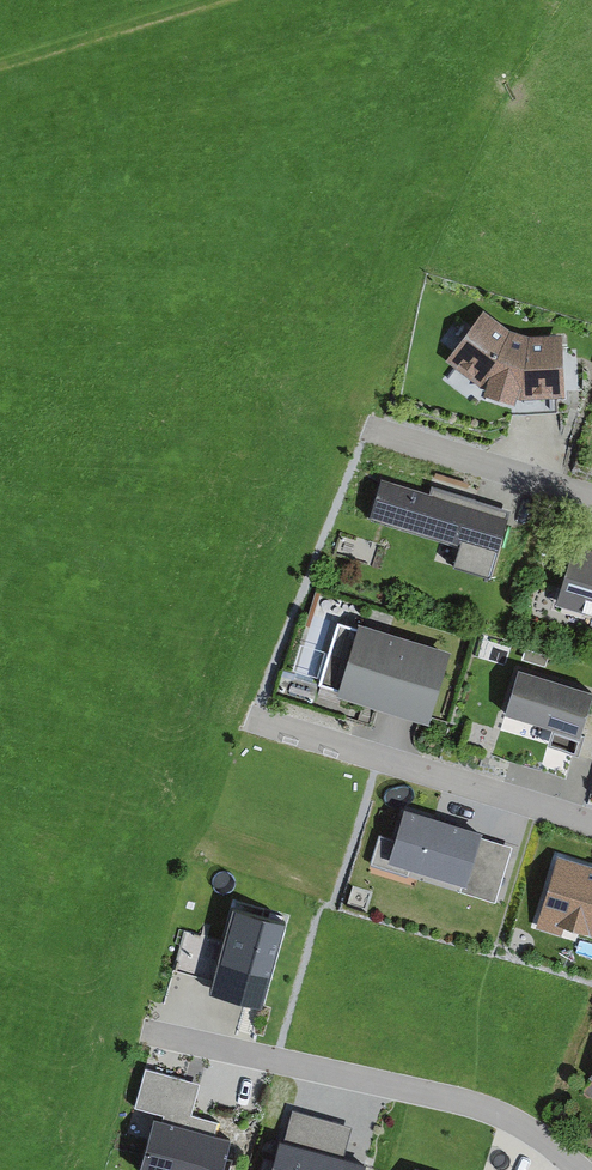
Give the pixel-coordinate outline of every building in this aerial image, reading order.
[(521,397),(566,395),(561,332),(529,333),(510,328),(483,308),(446,359),(480,384),(485,386),(483,391),(515,401),(517,396),(521,397)] [(429,491),(382,476),(370,514),(461,542),(454,562),(490,573),(510,508),(431,483),(429,491)] [(556,602),(591,613),(591,548),(574,543),(556,602)] [(429,719),(452,647),(358,618),(357,624),(337,618),(317,682),(339,688),(338,691),(429,719)] [(519,666),(500,731),(575,753),(591,695),(591,688),(519,666)] [(482,829),(404,805),(388,860),(462,882),(459,891),(495,902),(512,845),(480,835),(482,829)] [(535,926),(562,935),(565,925),(591,933),(591,864),(558,853),(535,926)] [(233,903),(222,941),(186,930),(174,968),(211,979),(209,987),(262,1002),(287,919),(233,903)] [(140,1169),(222,1169),(231,1136),(216,1131),(219,1120),(192,1112),(201,1082),(145,1066),(133,1105),(163,1114),(162,1117),(154,1115),(138,1169),(140,1169)] [(270,1169),(365,1169),(368,1160),(345,1154),(353,1125),(292,1107),(284,1138),(279,1137),(270,1169)]
